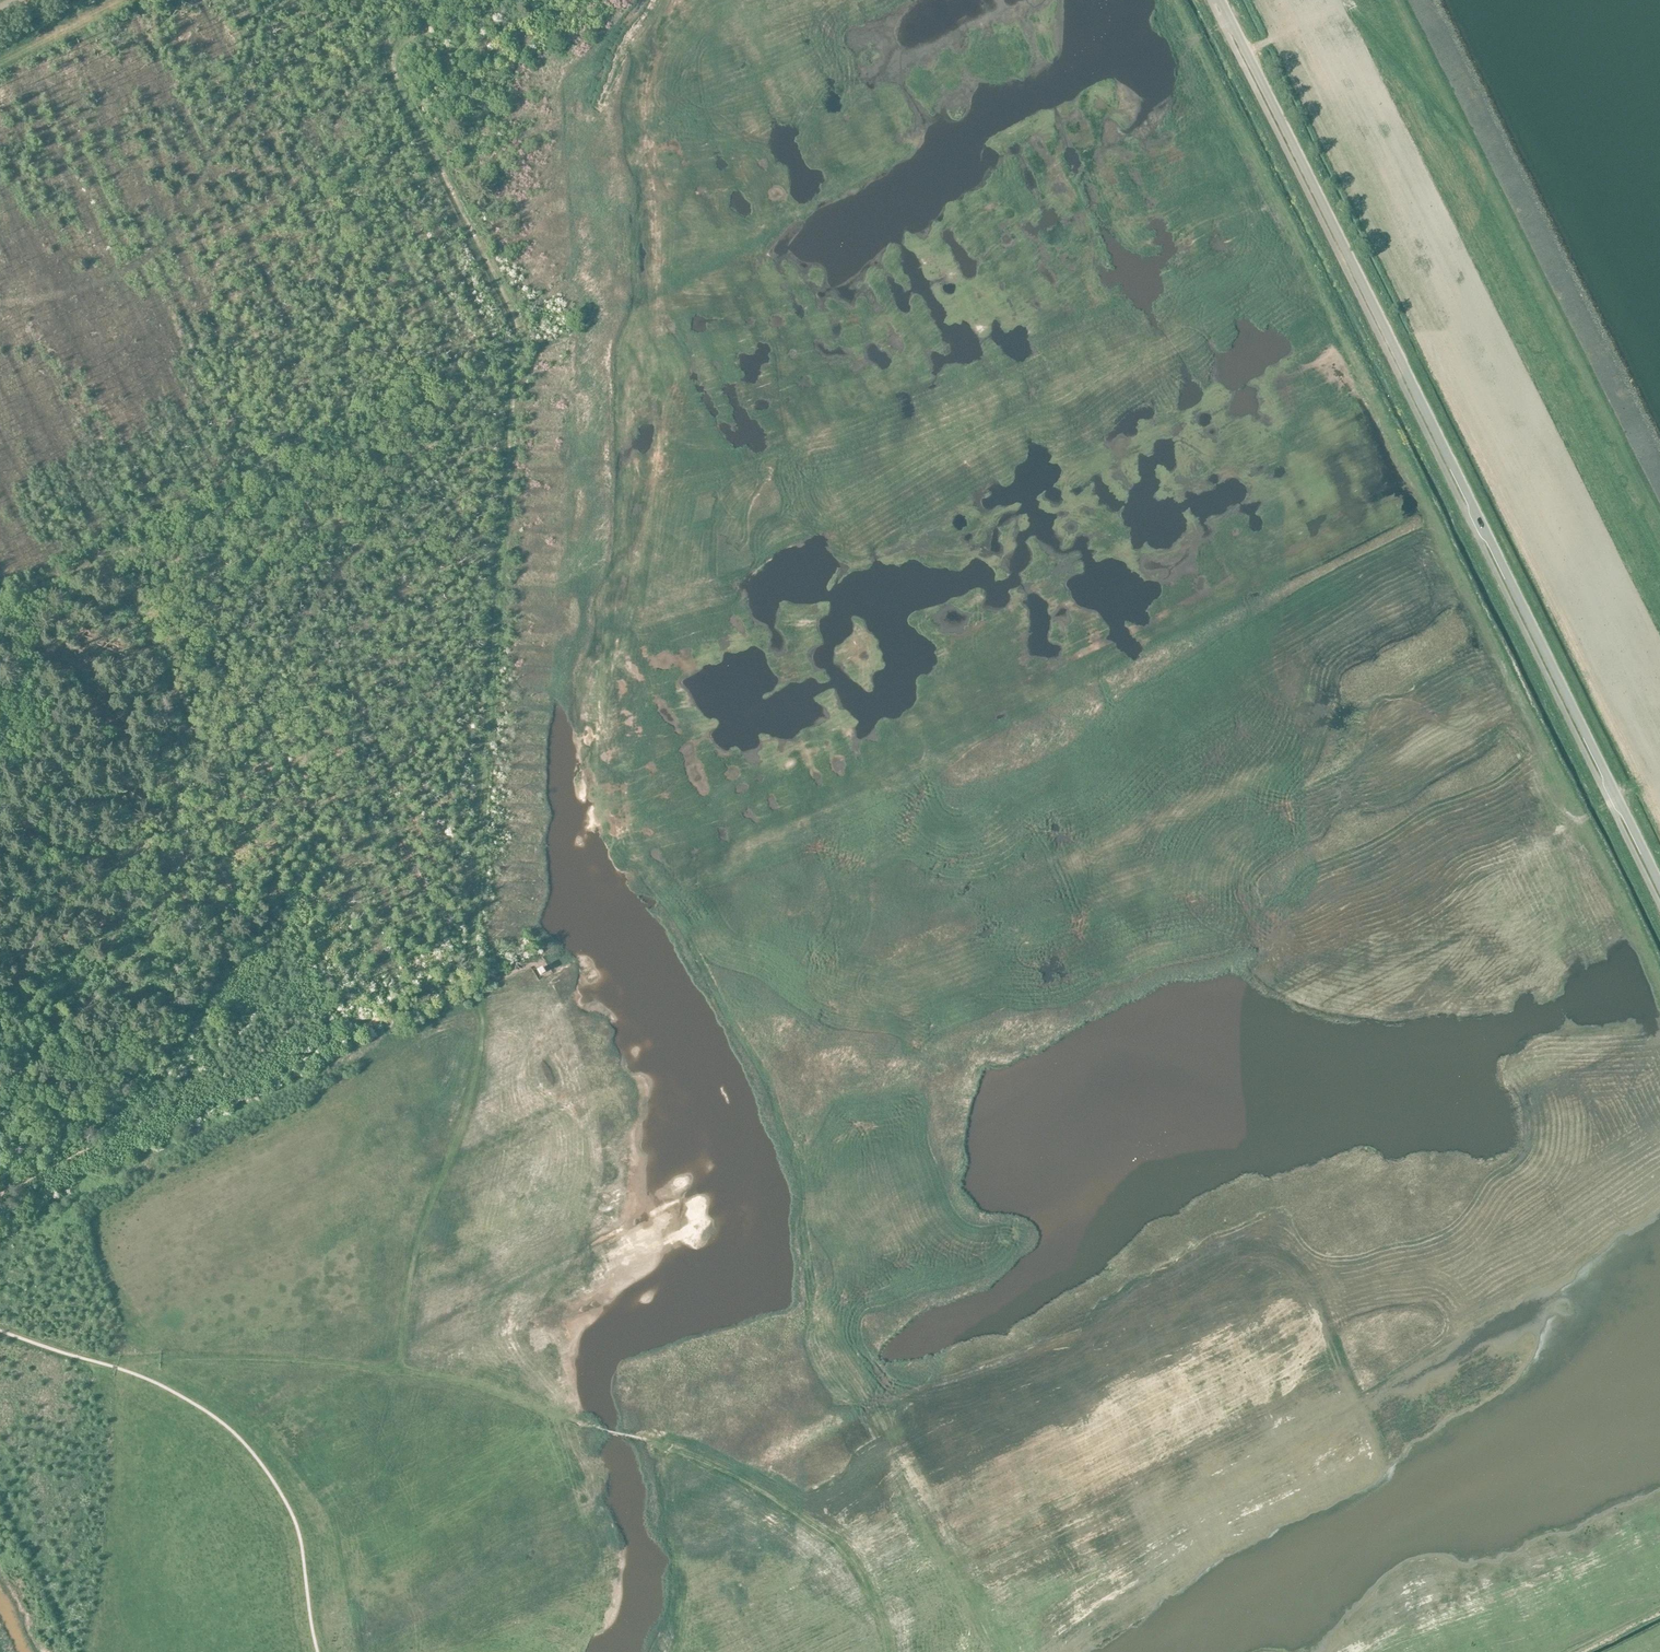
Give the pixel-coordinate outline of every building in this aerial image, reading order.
[(1469,83),(1462,73),(1458,76),(1461,80),(1459,82),(1463,87),(1469,83)] [(1446,80),(1451,92),(1457,90),(1452,78),(1446,80)] [(696,773),(689,756),(676,761),(683,778),(696,773)] [(527,968),(533,976),(540,971),(534,963),(527,968)] [(600,995),(604,1004),(613,1001),(609,992),(600,995)]
